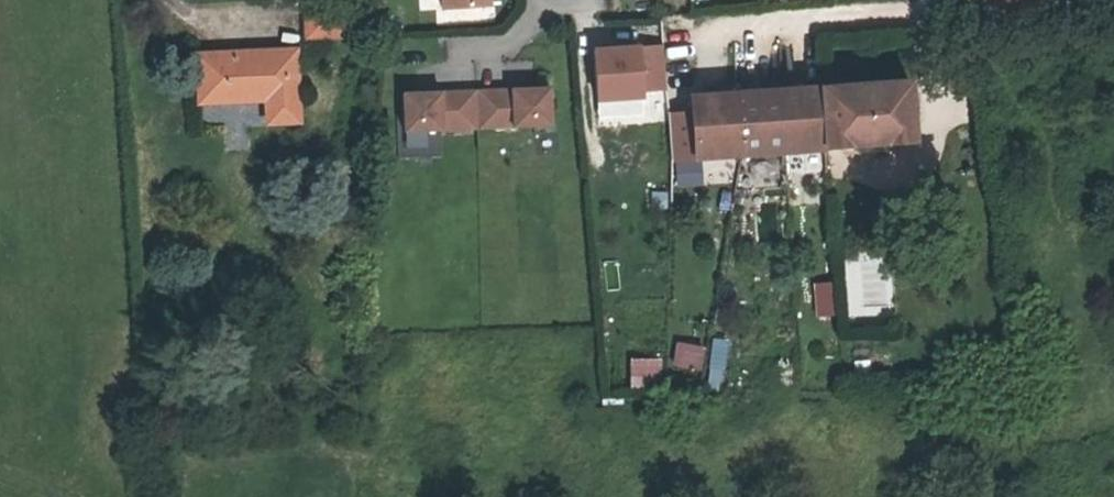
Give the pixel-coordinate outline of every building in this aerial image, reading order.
[(341,0),(297,0),(297,37),(342,36),(341,0)] [(435,11),(481,8),(481,0),(434,0),(435,11)] [(660,95),(658,51),(588,55),(591,103),(636,101),(636,96),(660,95)] [(191,58),(194,103),(263,99),(265,119),(291,117),(286,53),(191,58)] [(691,165),(915,146),(912,86),(687,103),(691,165)] [(470,132),(470,94),(397,94),(397,132),(470,132)] [(470,94),(470,132),(544,133),(544,94),(470,94)] [(667,210),(667,189),(650,189),(649,209),(667,210)] [(841,255),(845,307),(884,305),(881,252),(841,255)] [(815,316),(833,314),(830,279),(812,281),(815,316)] [(701,370),(703,343),(674,341),(673,369),(701,370)] [(628,356),(629,386),(660,386),(660,355),(628,356)]
